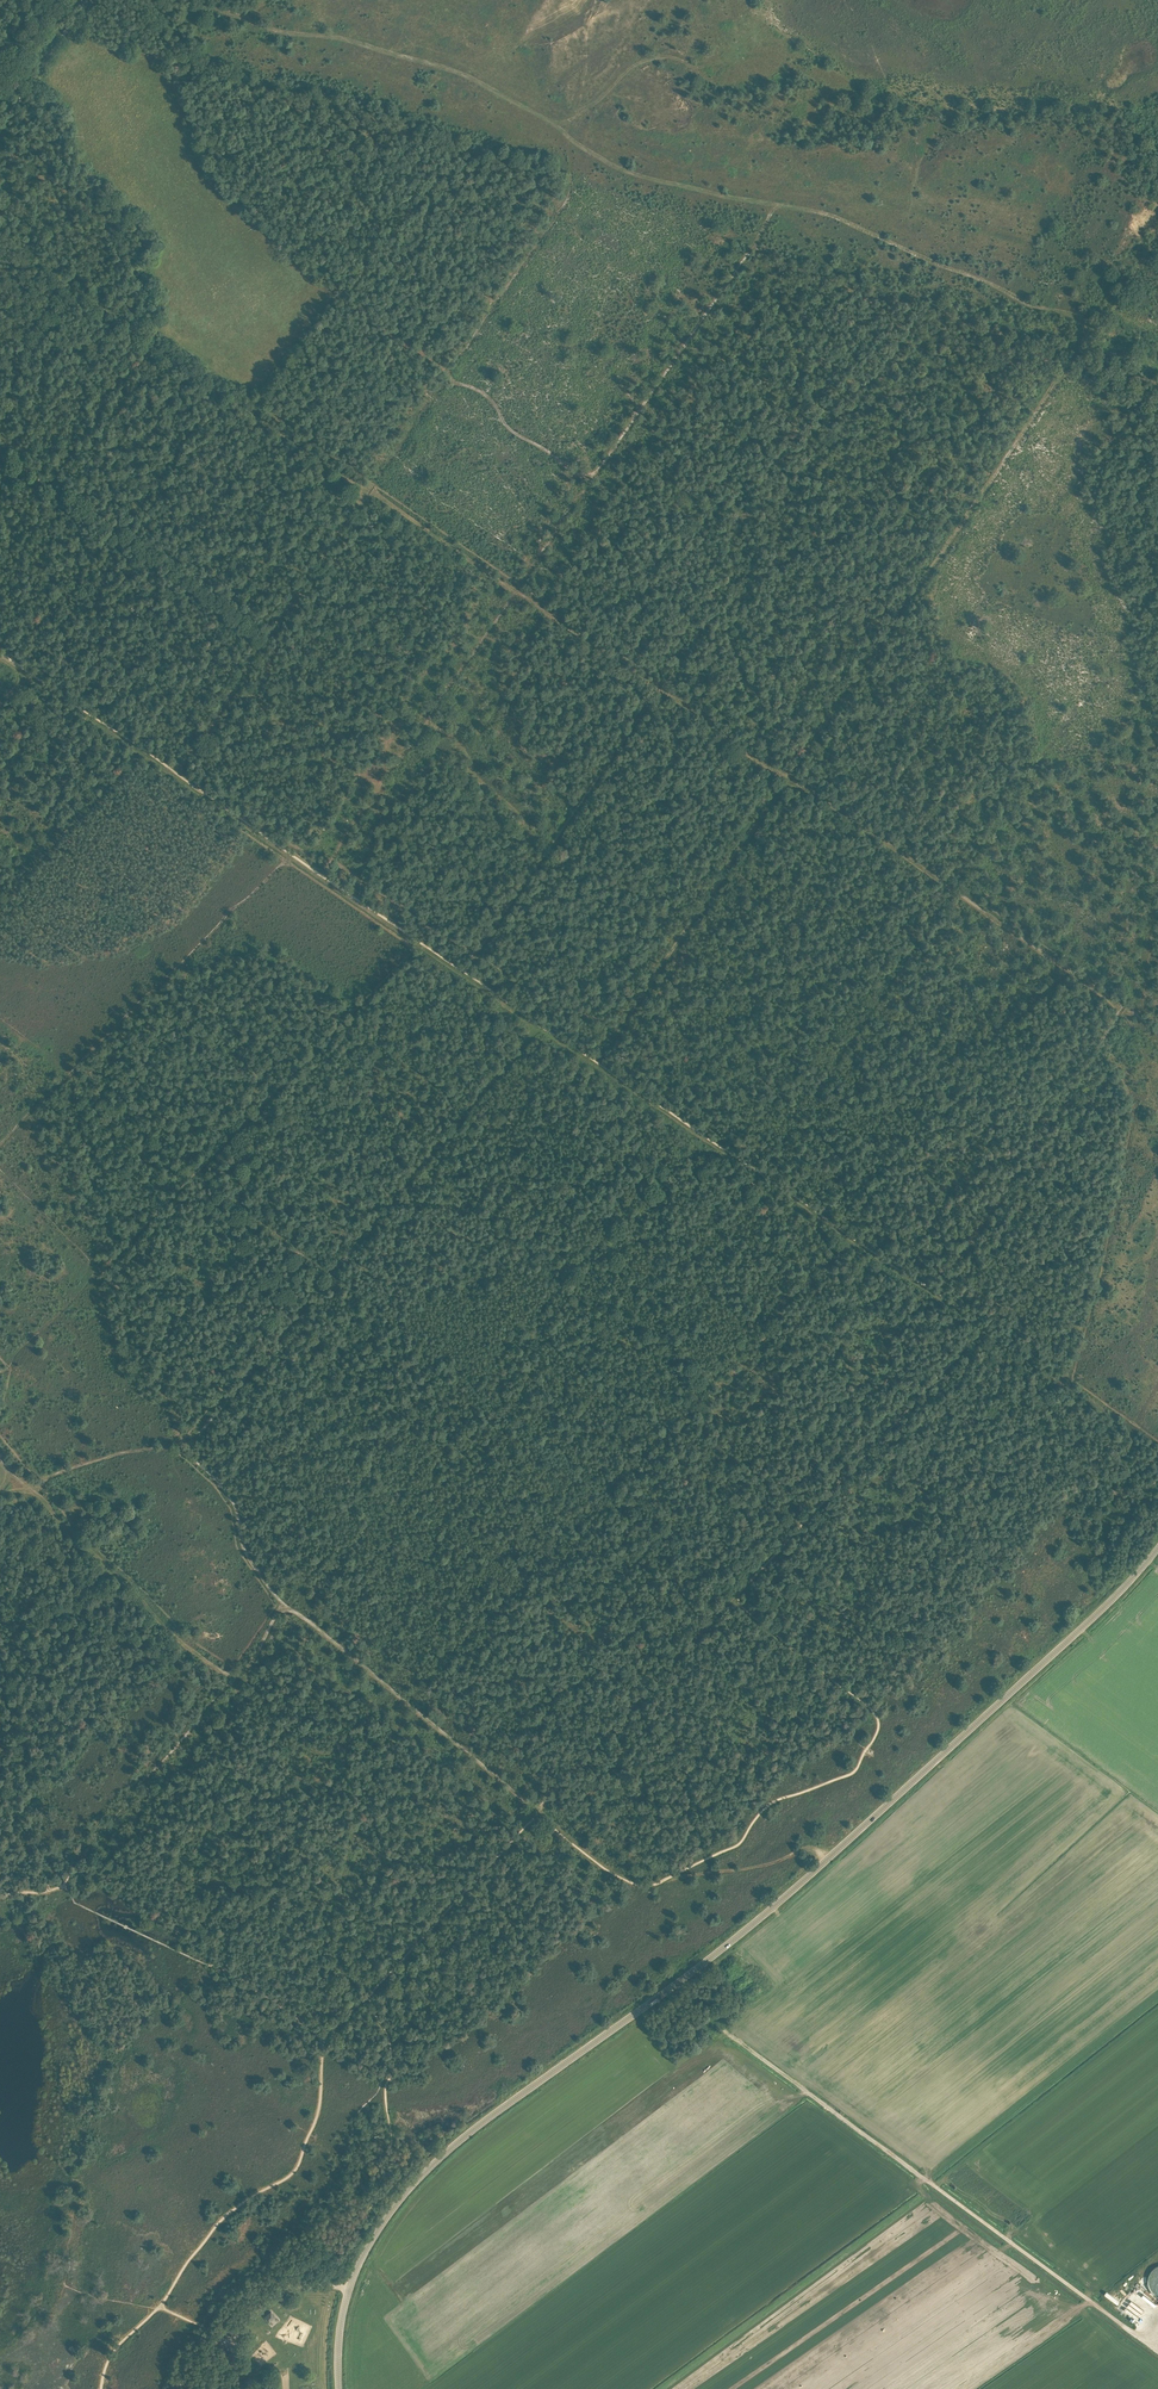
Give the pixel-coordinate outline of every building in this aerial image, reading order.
[(1154,2268),(1151,2271),(1149,2275),(1148,2279),(1148,2284),(1150,2288),(1152,2291),(1154,2294),(1157,2296),(1157,2265),(1154,2268)] [(1131,2294),(1129,2297),(1142,2306),(1144,2304),(1131,2294)] [(1137,2321),(1139,2318),(1130,2311),(1132,2309),(1128,2305),(1124,2311),(1137,2321)] [(265,2316),(269,2322),(276,2316),(271,2311),(265,2316)]
